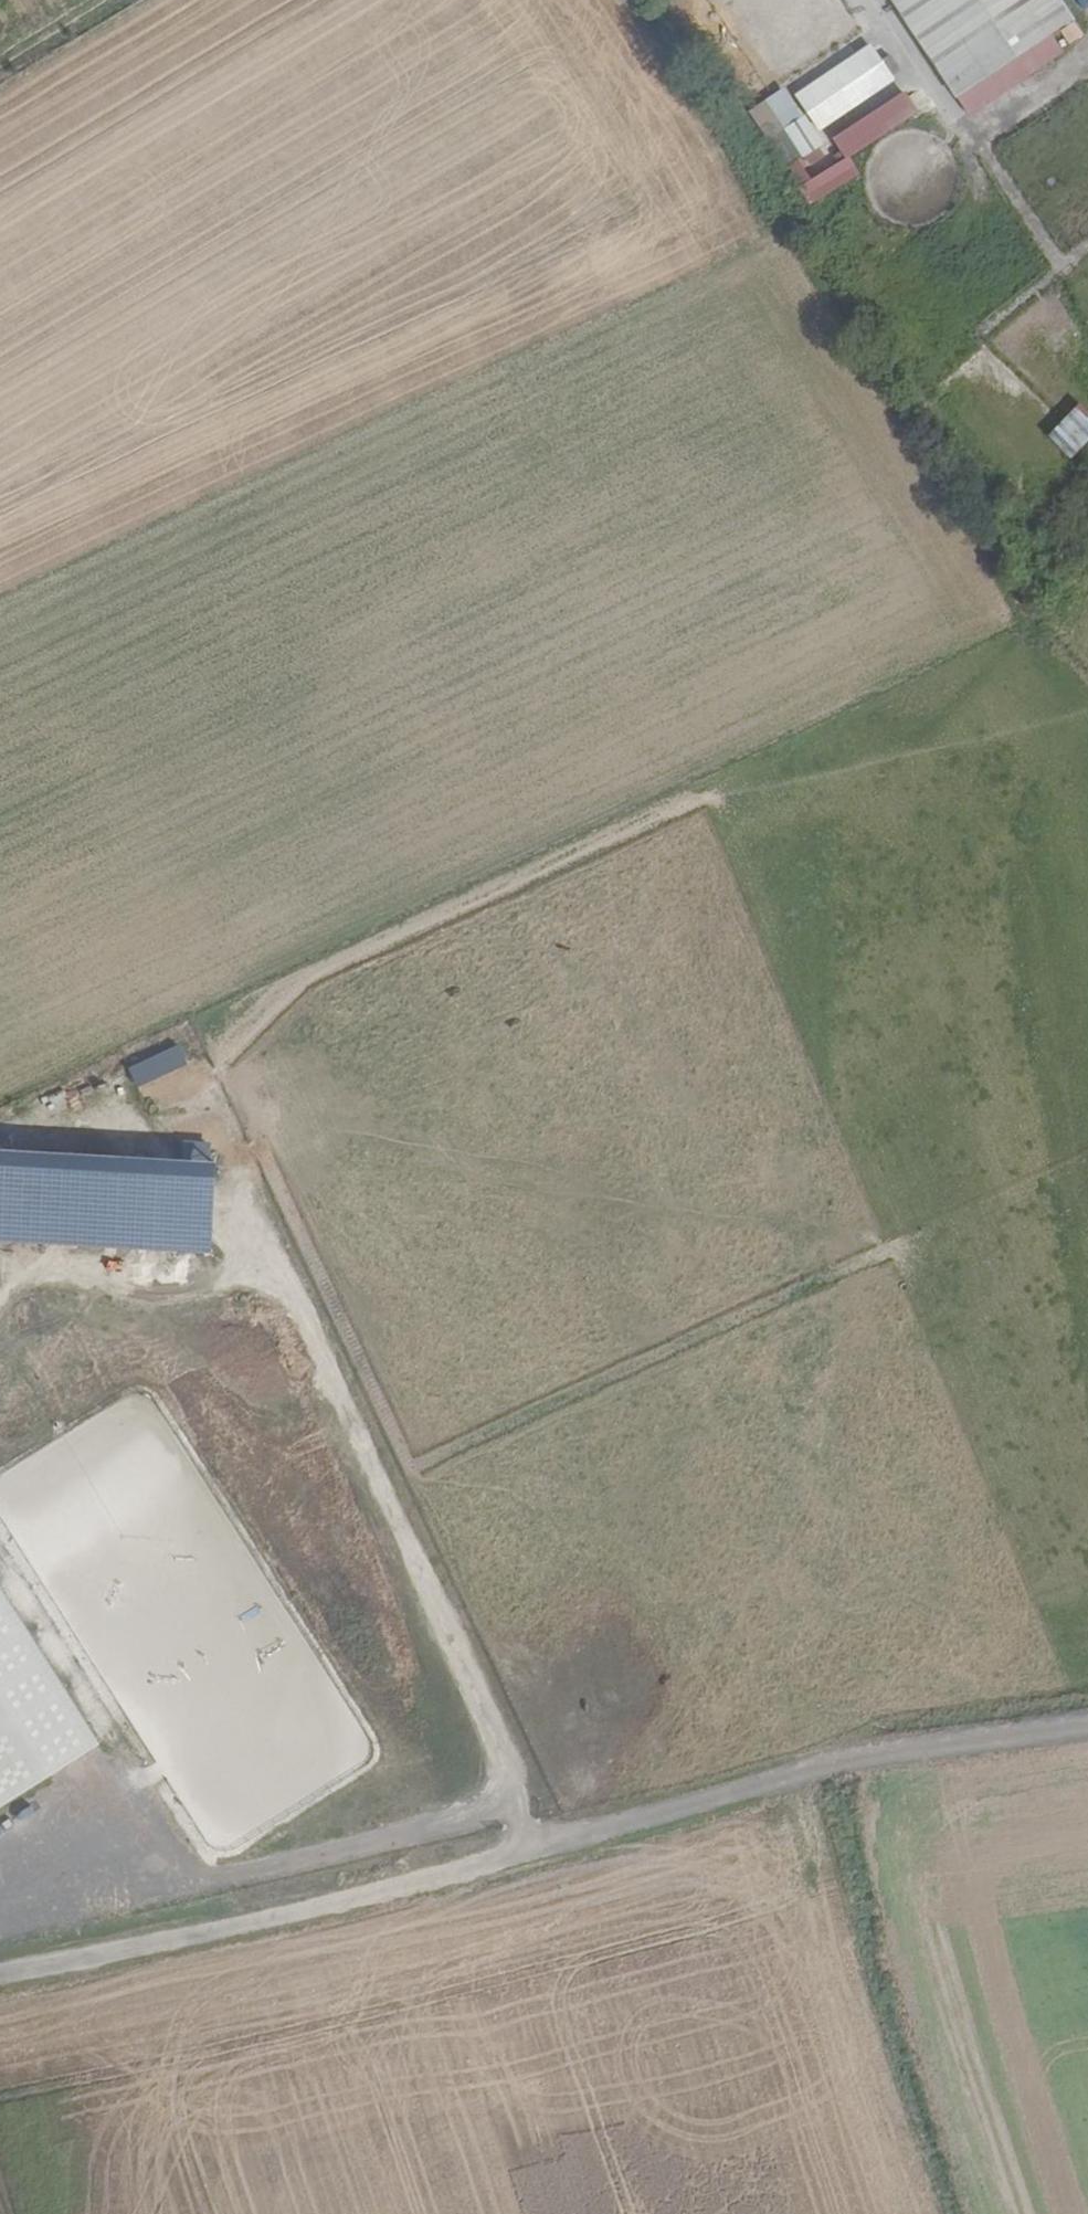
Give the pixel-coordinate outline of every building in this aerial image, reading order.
[(1074,21),(1060,0),(894,0),(958,97),(1074,21)] [(871,44),(789,92),(785,86),(751,106),(797,184),(808,178),(797,159),(822,144),(814,130),(894,83),(871,44)] [(918,113),(904,91),(834,137),(847,158),(918,113)] [(1048,432),(1072,455),(1087,439),(1087,415),(1076,403),(1048,432)] [(0,1145),(0,1243),(205,1249),(208,1151),(0,1145)] [(138,1381),(0,1471),(0,1522),(215,1850),(376,1745),(138,1381)] [(0,1594),(0,1808),(97,1746),(0,1594)]
